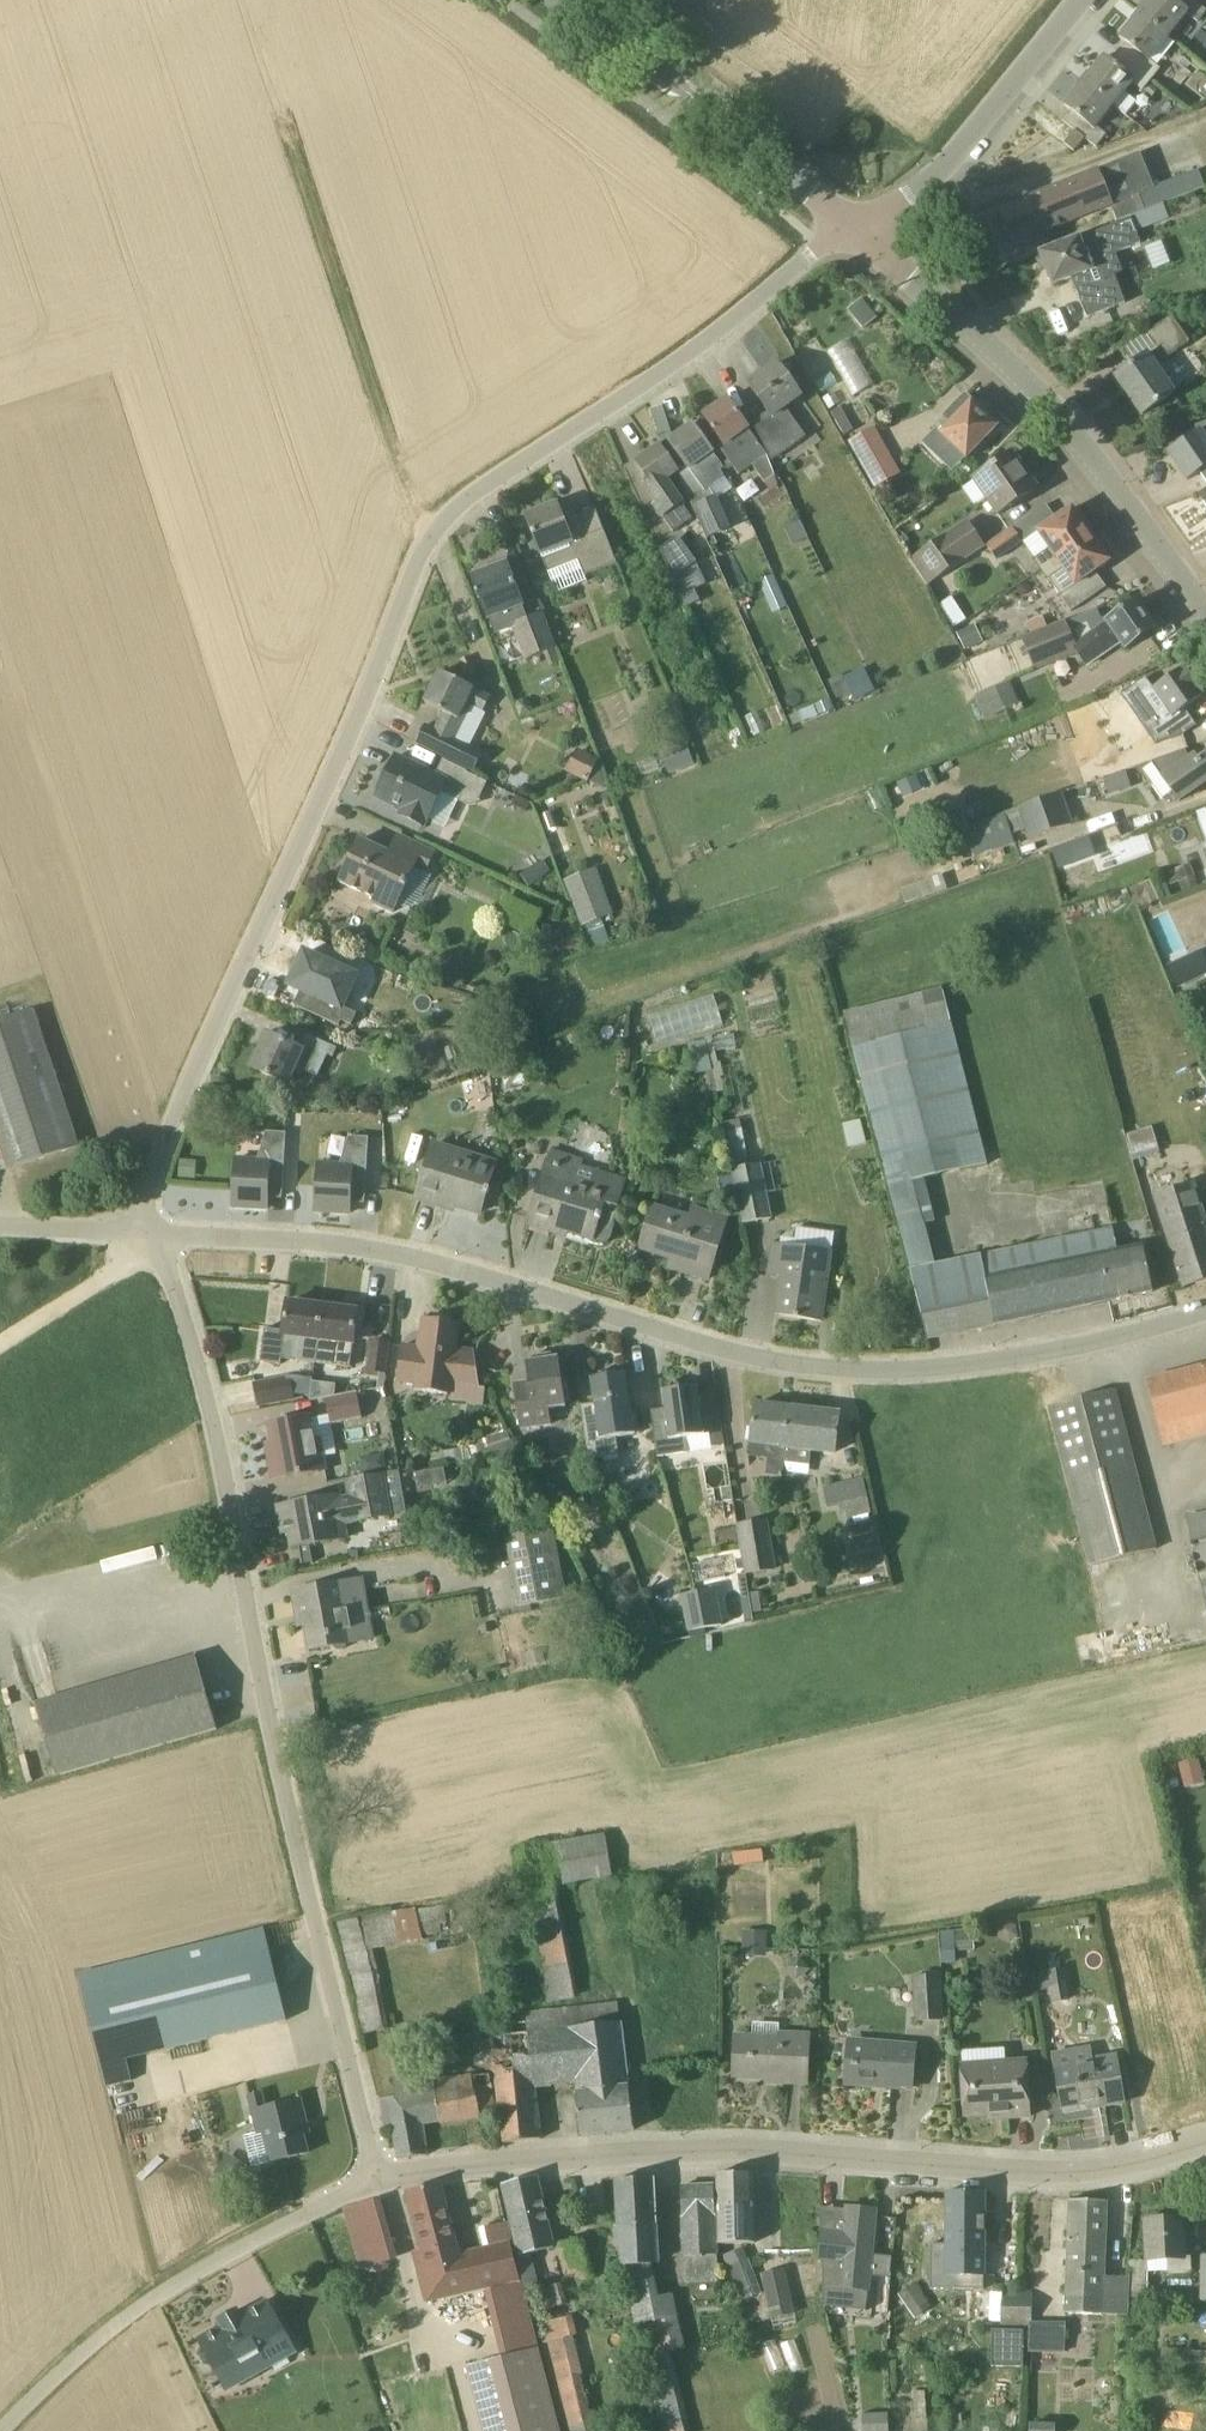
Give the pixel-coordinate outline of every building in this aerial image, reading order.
[(1190,0),(1151,0),(1139,14),(1168,37),(1187,13),(1198,22),(1205,13),(1190,0)] [(1205,13),(1205,12),(1205,11),(1194,1),(1195,0),(1190,0),(1205,13)] [(1139,14),(1120,38),(1126,43),(1118,53),(1152,81),(1161,69),(1149,59),(1168,37),(1139,14)] [(1132,82),(1143,91),(1144,90),(1149,83),(1152,81),(1118,53),(1110,63),(1104,58),(1084,83),(1112,106),(1113,105),(1127,115),(1137,103),(1124,92),(1132,82)] [(1085,139),(1097,148),(1107,135),(1096,127),(1112,106),(1084,83),(1065,106),(1071,111),(1063,121),(1085,139)] [(1158,90),(1149,83),(1144,90),(1152,97),(1158,90)] [(1065,145),(1074,153),(1085,139),(1076,131),(1065,145)] [(1205,188),(1199,171),(1154,189),(1149,176),(1140,154),(1000,210),(1015,246),(1112,207),(1118,222),(1130,217),(1164,204),(1205,188)] [(1164,204),(1130,217),(1131,219),(1136,232),(1169,219),(1164,204)] [(1140,244),(1136,232),(1131,219),(1042,255),(1054,285),(1077,276),(1083,290),(1077,292),(1088,318),(1126,303),(1110,263),(1105,264),(1098,246),(1111,241),(1116,254),(1140,244)] [(877,317),(862,299),(848,311),(863,330),(877,317)] [(1157,350),(1132,367),(1117,377),(1143,416),(1174,394),(1153,365),(1163,358),(1164,361),(1190,342),(1172,317),(1147,335),(1157,350)] [(761,359),(789,342),(775,318),(746,335),(761,359)] [(852,339),(832,348),(852,393),(873,383),(852,339)] [(807,438),(786,408),(802,397),(778,364),(749,384),(769,412),(753,423),(772,462),(807,438)] [(824,399),(830,410),(840,404),(834,393),(824,399)] [(998,428),(966,397),(935,429),(967,461),(998,428)] [(768,456),(748,429),(749,429),(728,399),(704,417),(724,445),(720,448),(740,476),(753,467),(765,484),(775,477),(768,456)] [(657,432),(668,430),(663,405),(653,407),(657,432)] [(1196,427),(1200,433),(1169,453),(1188,481),(1199,473),(1205,483),(1205,423),(1196,427)] [(716,495),(710,499),(705,492),(725,478),(721,472),(724,469),(713,454),(714,453),(693,424),(669,442),(686,465),(678,471),(677,472),(706,540),(731,529),(716,495)] [(901,474),(875,427),(849,442),(875,489),(901,474)] [(672,491),(671,492),(664,481),(677,472),(678,471),(661,447),(637,464),(648,480),(644,483),(660,505),(656,507),(674,533),(693,519),(672,491)] [(1026,472),(1014,454),(974,481),(998,516),(1032,493),(1038,489),(1026,472)] [(560,511),(558,505),(527,518),(547,570),(548,574),(578,561),(584,576),(617,563),(604,531),(585,539),(582,534),(572,507),(571,507),(572,512),(562,516),(560,511)] [(1042,571),(1092,536),(1073,509),(1057,520),(1038,533),(1051,550),(1037,560),(1036,561),(1042,571)] [(1012,529),(987,546),(997,561),(1022,543),(1012,529)] [(928,587),(967,560),(949,533),(910,560),(928,587)] [(1062,596),(1061,597),(1072,612),(1106,588),(1095,573),(1110,562),(1092,536),(1042,571),(1048,579),(1049,579),(1062,596)] [(679,537),(660,550),(673,580),(697,564),(679,537)] [(473,577),(489,620),(524,607),(507,564),(473,577)] [(773,576),(764,580),(778,612),(787,608),(773,576)] [(1157,629),(1138,602),(1106,624),(1100,615),(1096,610),(1086,616),(1085,614),(1077,620),(1077,619),(1071,623),(1065,625),(1024,642),(1036,671),(1078,654),(1087,667),(1120,644),(1126,651),(1157,629)] [(955,629),(967,620),(960,609),(947,617),(955,629)] [(543,615),(513,626),(526,660),(556,649),(543,615)] [(976,625),(958,633),(966,651),(984,642),(976,625)] [(471,656),(460,661),(467,680),(478,675),(471,656)] [(865,669),(844,679),(855,701),(875,690),(865,669)] [(1204,697),(1185,670),(1154,692),(1145,678),(1122,695),(1154,743),(1183,735),(1184,735),(1197,726),(1195,723),(1193,725),(1184,711),(1204,697)] [(459,743),(476,707),(484,711),(491,698),(441,673),(425,704),(445,714),(436,731),(425,726),(417,743),(459,763),(475,771),(483,754),(459,743)] [(1020,706),(1009,682),(975,697),(985,721),(1020,706)] [(834,710),(829,699),(816,704),(821,715),(834,710)] [(515,707),(519,720),(532,715),(534,710),(532,703),(524,700),(518,702),(515,707)] [(599,759),(577,749),(566,773),(588,783),(599,759)] [(691,751),(675,757),(681,772),(697,765),(691,751)] [(1199,762),(1195,757),(1191,760),(1184,751),(1152,763),(1163,779),(1153,787),(1162,801),(1173,793),(1179,802),(1205,784),(1205,757),(1199,762)] [(441,797),(447,784),(459,790),(468,773),(444,761),(436,777),(417,768),(396,758),(381,789),(377,797),(398,807),(402,809),(399,816),(426,829),(430,821),(441,797)] [(916,776),(897,784),(903,799),(923,790),(916,776)] [(1063,793),(1004,813),(1011,836),(1026,831),(1029,840),(1073,826),(1063,793)] [(415,868),(426,873),(435,853),(398,836),(389,854),(360,840),(340,883),(375,900),(373,904),(393,913),(415,868)] [(541,861),(519,876),(527,888),(550,873),(541,861)] [(1170,885),(1178,882),(1195,875),(1191,865),(1175,871),(1176,871),(1172,873),(1166,875),(1170,885)] [(1200,889),(1195,875),(1178,882),(1183,895),(1200,889)] [(590,883),(568,891),(582,926),(604,917),(590,883)] [(297,977),(291,989),(300,993),(295,1005),(339,1025),(341,1021),(352,1026),(357,1015),(343,1009),(357,978),(306,956),(297,977)] [(943,988),(845,1014),(928,1340),(1153,1293),(1144,1246),(1118,1252),(1111,1218),(1089,1222),(1091,1234),(936,1266),(925,1226),(936,1223),(924,1180),(988,1166),(943,988)] [(650,1010),(655,1039),(722,1027),(716,997),(650,1010)] [(0,1022),(0,1140),(10,1171),(79,1148),(33,1011),(0,1022)] [(328,1055),(333,1058),(337,1049),(307,1036),(301,1050),(268,1035),(252,1069),(287,1085),(296,1067),(318,1077),(328,1055)] [(502,1070),(492,1074),(492,1075),(494,1081),(504,1078),(502,1072),(502,1070)] [(844,1126),(849,1148),(867,1144),(862,1122),(844,1126)] [(1134,1152),(1157,1142),(1150,1126),(1127,1135),(1134,1152)] [(283,1194),(287,1134),(267,1133),(258,1161),(236,1160),(233,1208),(268,1209),(269,1194),(283,1194)] [(366,1199),(369,1138),(349,1137),(340,1166),(318,1165),(316,1212),(350,1214),(351,1198),(366,1199)] [(491,1190),(488,1189),(494,1170),(462,1160),(464,1155),(434,1145),(417,1199),(440,1206),(442,1202),(481,1214),(486,1195),(489,1195),(491,1190)] [(624,1181),(580,1168),(582,1160),(552,1151),(529,1225),(552,1233),(554,1228),(597,1241),(599,1241),(601,1241),(602,1241),(605,1240),(606,1239),(607,1238),(607,1237),(624,1181)] [(180,1177),(196,1178),(196,1163),(180,1162),(180,1177)] [(761,1165),(732,1171),(742,1225),(772,1219),(761,1165)] [(167,1205),(182,1206),(183,1185),(168,1184),(167,1205)] [(1156,1196),(1186,1286),(1205,1280),(1205,1227),(1192,1184),(1156,1196)] [(726,1220),(693,1210),(691,1220),(654,1208),(641,1250),(686,1263),(683,1273),(708,1280),(726,1220)] [(768,1277),(770,1277),(789,1280),(783,1317),(822,1323),(822,1321),(821,1321),(825,1289),(827,1289),(832,1252),(773,1244),(768,1277)] [(316,1364),(323,1307),(288,1303),(284,1337),(277,1336),(277,1331),(265,1329),(261,1363),(281,1365),(282,1359),(316,1364)] [(358,1311),(323,1307),(316,1364),(351,1368),(358,1311)] [(451,1395),(450,1403),(483,1407),(486,1390),(480,1389),(475,1352),(456,1350),(460,1324),(450,1323),(451,1317),(434,1315),(434,1321),(424,1320),(420,1349),(402,1347),(398,1382),(416,1384),(415,1391),(451,1395)] [(390,1344),(371,1342),(368,1370),(387,1373),(390,1344)] [(514,1385),(521,1430),(551,1425),(549,1410),(566,1407),(565,1402),(572,1401),(569,1382),(563,1383),(559,1359),(553,1360),(552,1354),(531,1357),(532,1363),(526,1364),(530,1389),(517,1391),(516,1385),(514,1385)] [(222,1363),(223,1377),(252,1376),(251,1361),(222,1363)] [(1147,1382),(1164,1447),(1205,1436),(1205,1366),(1147,1382)] [(582,1406),(580,1406),(589,1460),(619,1455),(617,1438),(641,1434),(637,1411),(631,1412),(625,1376),(627,1375),(627,1374),(618,1375),(617,1370),(598,1373),(599,1378),(591,1379),(591,1381),(593,1381),(597,1413),(584,1415),(582,1406)] [(289,1380),(256,1386),(259,1405),(293,1399),(289,1380)] [(653,1412),(651,1412),(658,1458),(688,1454),(686,1439),(710,1435),(707,1415),(701,1416),(697,1389),(699,1389),(699,1387),(691,1388),(672,1382),(669,1391),(663,1392),(663,1394),(664,1394),(667,1410),(668,1416),(654,1418),(653,1412)] [(1156,1549),(1115,1390),(1050,1407),(1091,1566),(1156,1549)] [(363,1419),(360,1405),(358,1393),(327,1399),(331,1424),(363,1419)] [(790,1409),(756,1405),(750,1457),(769,1459),(767,1476),(783,1478),(784,1464),(790,1409)] [(840,1414),(790,1409),(784,1464),(810,1467),(812,1451),(835,1454),(840,1414)] [(310,1417),(269,1425),(275,1453),(269,1454),(273,1479),(299,1475),(300,1477),(320,1473),(310,1417)] [(513,1447),(508,1431),(476,1442),(482,1458),(513,1447)] [(384,1454),(359,1458),(362,1475),(387,1471),(384,1454)] [(433,1482),(447,1480),(445,1468),(431,1470),(433,1482)] [(339,1496),(278,1507),(283,1534),(290,1533),(293,1549),(347,1539),(345,1526),(393,1518),(385,1473),(345,1481),(348,1496),(340,1497),(339,1496)] [(864,1479),(823,1488),(827,1507),(835,1505),(839,1504),(841,1512),(846,1511),(848,1519),(871,1514),(864,1479)] [(568,1485),(546,1499),(557,1515),(578,1501),(568,1485)] [(1185,1518),(1198,1574),(1205,1573),(1205,1513),(1185,1518)] [(750,1523),(740,1525),(749,1575),(774,1571),(769,1542),(766,1521),(750,1523)] [(553,1529),(506,1538),(520,1606),(567,1597),(553,1529)] [(358,1551),(349,1552),(351,1561),(360,1560),(358,1551)] [(368,1613),(362,1580),(294,1593),(298,1615),(306,1614),(312,1650),(354,1643),(349,1617),(368,1613)] [(699,1593),(706,1629),(723,1625),(717,1590),(699,1593)] [(750,1593),(753,1614),(763,1612),(760,1592),(750,1593)] [(699,1593),(682,1596),(689,1632),(706,1629),(699,1593)] [(197,1657),(36,1705),(57,1777),(218,1730),(197,1657)] [(1178,1765),(1183,1783),(1203,1778),(1199,1760),(1178,1765)] [(523,1848),(531,1891),(554,1887),(613,1877),(605,1835),(523,1848)] [(762,1850),(734,1854),(736,1867),(763,1864),(762,1850)] [(446,1930),(446,1918),(444,1906),(416,1910),(416,1908),(393,1912),(337,1923),(363,2035),(389,2029),(373,1951),(423,1941),(422,1936),(442,1934),(441,1931),(446,1930)] [(287,2020),(270,1950),(265,1929),(79,1975),(107,2087),(132,2081),(127,2060),(287,2020)] [(942,1952),(955,1952),(974,1951),(973,1930),(941,1932),(942,1952)] [(767,1957),(768,1932),(743,1931),(743,1956),(767,1957)] [(1049,1988),(1050,2000),(1071,1997),(1067,1967),(1031,1972),(1034,1990),(1049,1988)] [(548,1978),(550,1999),(572,1997),(571,1976),(548,1978)] [(939,1977),(915,1978),(917,2021),(941,2020),(939,1977)] [(619,2006),(490,2020),(504,2144),(541,2140),(535,2086),(576,2081),(582,2137),(635,2131),(630,2087),(629,2087),(619,2006)] [(809,2036),(780,2035),(780,2024),(757,2023),(753,2026),(753,2038),(736,2037),(734,2076),(778,2078),(777,2083),(807,2084),(809,2036)] [(916,2045),(849,2040),(846,2086),(875,2088),(875,2085),(913,2088),(916,2045)] [(1117,2056),(1092,2060),(1093,2065),(1056,2071),(1063,2109),(1099,2103),(1100,2108),(1125,2104),(1117,2056)] [(1027,2062),(962,2066),(966,2116),(1002,2114),(1003,2119),(1030,2117),(1027,2062)] [(490,2075),(473,2078),(473,2075),(433,2079),(431,2063),(392,2065),(396,2098),(382,2100),(386,2130),(393,2130),(398,2159),(428,2156),(425,2126),(496,2115),(490,2075)] [(307,2121),(302,2100),(266,2109),(262,2094),(249,2097),(258,2133),(244,2137),(252,2168),(309,2153),(301,2123),(307,2121)] [(245,2165),(228,2153),(214,2174),(232,2186),(245,2165)] [(754,2174),(718,2174),(719,2244),(755,2244),(754,2174)] [(537,2177),(503,2185),(520,2257),(527,2289),(539,2286),(532,2254),(554,2249),(537,2177)] [(621,2257),(623,2267),(652,2265),(659,2265),(654,2179),(616,2181),(618,2226),(614,2227),(621,2257)] [(714,2181),(682,2182),(681,2182),(685,2283),(719,2282),(714,2181)] [(445,2295),(487,2285),(520,2277),(512,2245),(459,2258),(440,2186),(409,2193),(424,2251),(415,2253),(427,2299),(445,2295)] [(986,2192),(947,2192),(947,2287),(969,2287),(970,2277),(985,2277),(986,2192)] [(1107,2201),(1070,2200),(1066,2314),(1128,2316),(1128,2298),(1129,2278),(1104,2277),(1107,2201)] [(375,2201),(357,2205),(344,2209),(356,2252),(387,2245),(375,2201)] [(869,2290),(875,2226),(876,2210),(847,2208),(845,2234),(821,2231),(819,2260),(823,2260),(822,2273),(847,2275),(845,2288),(869,2290)] [(1192,2275),(1191,2258),(1185,2258),(1183,2226),(1183,2219),(1174,2219),(1162,2220),(1160,2218),(1153,2218),(1152,2221),(1146,2221),(1148,2260),(1130,2260),(1129,2278),(1128,2298),(1148,2298),(1148,2272),(1168,2271),(1169,2276),(1192,2275)] [(761,2294),(744,2249),(726,2256),(743,2301),(761,2294)] [(652,2265),(623,2267),(636,2328),(660,2430),(691,2430),(671,2353),(686,2348),(674,2294),(659,2298),(652,2265)] [(770,2308),(772,2319),(796,2314),(793,2303),(786,2269),(762,2274),(770,2308)] [(897,2294),(914,2320),(932,2307),(914,2282),(897,2294)] [(541,2287),(543,2305),(565,2302),(562,2285),(541,2287)] [(1004,2292),(1003,2326),(1032,2327),(1033,2292),(1004,2292)] [(287,2340),(269,2306),(202,2343),(208,2354),(202,2357),(209,2371),(215,2367),(220,2377),(260,2356),(268,2372),(289,2361),(280,2343),(287,2340)] [(573,2314),(542,2323),(547,2342),(542,2343),(563,2430),(597,2430),(596,2430),(595,2430),(582,2375),(572,2337),(579,2336),(573,2314)] [(1023,2331),(993,2330),(994,2365),(1004,2366),(1023,2366),(1023,2331)] [(469,2367),(485,2430),(561,2430),(539,2349),(469,2367)] [(927,2418),(925,2391),(912,2392),(914,2419),(927,2418)] [(1030,2421),(1029,2430),(1057,2430),(1057,2423),(1030,2421)]
